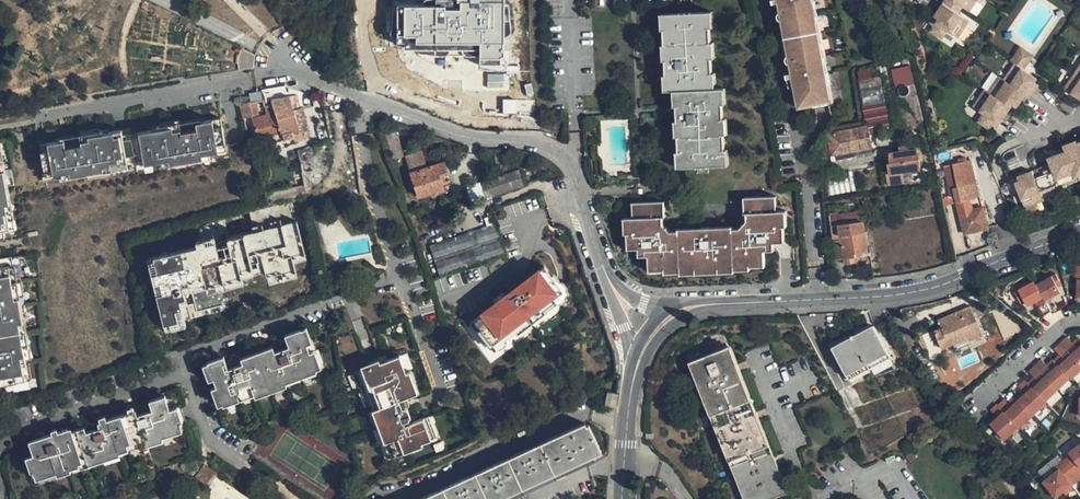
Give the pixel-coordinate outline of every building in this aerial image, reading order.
[(402,10),(402,36),(420,38),(417,45),(479,45),(481,63),(506,62),(506,0),(456,0),(455,12),(402,10)] [(792,92),(820,86),(804,0),(774,0),(792,92)] [(792,92),(793,97),(828,90),(811,0),(804,0),(820,86),(792,92)] [(953,0),(940,0),(939,1),(958,14),(963,7),(953,0)] [(963,7),(965,8),(971,0),(953,0),(963,7)] [(958,14),(939,1),(935,7),(939,10),(934,16),(931,13),(925,22),(928,25),(926,28),(934,34),(940,25),(944,28),(954,35),(961,24),(957,20),(960,15),(958,14)] [(665,90),(675,90),(675,106),(678,106),(679,120),(676,120),(676,136),(680,136),(680,151),(677,151),(677,167),(729,165),(729,149),(725,149),(725,134),(728,134),(727,118),(724,118),(724,104),(727,104),(726,87),(717,88),(716,73),(712,73),(712,57),(715,57),(714,42),(711,42),(710,27),(714,27),(713,10),(694,11),(682,11),(662,13),(663,30),(666,30),(667,45),(663,45),(664,59),(668,59),(668,75),(665,75),(665,90)] [(960,15),(957,20),(961,24),(965,18),(960,15)] [(940,25),(934,34),(938,36),(944,28),(940,25)] [(1012,63),(1021,69),(1031,55),(1018,46),(1008,60),(1012,63)] [(255,69),(256,58),(241,51),(236,61),(239,72),(255,69)] [(1032,82),(1034,78),(1021,69),(1012,63),(1005,73),(1011,78),(1007,84),(1022,95),(1026,97),(1031,91),(1027,88),(1032,82)] [(1071,73),(1079,79),(1079,64),(1078,63),(1071,73)] [(894,98),(904,141),(922,137),(916,117),(921,116),(908,66),(890,70),(896,97),(894,98)] [(1007,84),(1011,78),(1005,73),(1001,79),(1003,81),(1007,84)] [(1064,84),(1070,88),(1065,94),(1079,104),(1079,79),(1071,73),(1064,84)] [(487,74),(487,87),(504,88),(504,74),(487,74)] [(1001,79),(997,76),(993,82),(999,86),(1003,81),(1001,79)] [(1018,101),(1022,95),(1007,84),(1003,81),(999,86),(993,82),(985,92),(987,93),(1007,107),(1010,104),(1014,98),(1018,101)] [(1032,82),(1027,88),(1031,91),(1035,85),(1032,82)] [(1070,88),(1064,84),(1060,90),(1065,94),(1070,88)] [(880,88),(859,92),(865,123),(873,121),(875,130),(888,128),(880,88)] [(983,99),(987,93),(985,92),(981,90),(977,96),(983,99)] [(1003,114),(1007,107),(987,93),(983,99),(977,96),(969,107),(979,114),(983,117),(977,124),(986,130),(989,126),(993,128),(999,120),(995,117),(999,111),(1003,114)] [(294,114),(293,110),(289,95),(270,100),(273,114),(274,119),(294,114)] [(1014,98),(1010,104),(1014,107),(1018,101),(1014,98)] [(503,113),(516,113),(516,101),(503,101),(503,113)] [(248,102),(238,104),(242,118),(253,115),(248,102)] [(293,110),(294,114),(299,129),(308,127),(301,108),(293,110)] [(999,111),(995,117),(999,120),(1003,114),(999,111)] [(253,119),(259,139),(271,136),(273,142),(280,140),(274,119),(273,114),(253,119)] [(280,140),(294,137),(293,130),(299,129),(294,114),(274,119),(280,140)] [(977,124),(983,117),(979,114),(974,121),(977,124)] [(197,118),(198,127),(206,125),(205,122),(204,116),(197,118)] [(153,131),(132,135),(124,137),(123,131),(110,133),(82,139),(69,141),(70,147),(67,148),(66,146),(59,147),(58,143),(41,146),(46,171),(47,178),(71,173),(72,177),(89,174),(105,171),(105,167),(129,163),(128,157),(136,155),(137,161),(145,160),(146,165),(170,161),(171,165),(204,158),(204,155),(228,150),(227,144),(222,118),(205,122),(206,125),(198,127),(199,129),(195,130),(194,124),(181,126),(153,131)] [(153,131),(181,126),(180,121),(160,124),(161,127),(153,128),(153,131)] [(825,133),(829,155),(870,147),(866,125),(825,133)] [(81,133),(82,139),(110,133),(110,130),(101,132),(101,129),(81,133)] [(1062,150),(1063,153),(1076,148),(1074,144),(1073,142),(1060,147),(1062,150)] [(1071,175),(1079,172),(1079,142),(1074,144),(1076,148),(1063,153),(1064,155),(1071,175)] [(9,188),(16,187),(8,143),(0,145),(0,163),(2,173),(6,172),(9,188)] [(145,160),(137,161),(136,155),(128,157),(129,163),(105,167),(105,171),(89,174),(91,187),(233,161),(230,143),(227,144),(228,150),(204,155),(204,158),(171,165),(170,161),(146,165),(145,160)] [(918,169),(915,148),(903,150),(897,150),(886,152),(888,162),(885,162),(886,172),(883,173),(885,185),(900,183),(899,172),(910,170),(918,169)] [(403,158),(407,173),(426,167),(421,150),(404,155),(403,156),(403,158)] [(1055,158),(1064,155),(1063,153),(1062,150),(1053,153),(1055,158)] [(1059,177),(1062,183),(1072,179),(1071,175),(1064,155),(1055,158),(1053,153),(1044,157),(1047,163),(1052,179),(1059,177)] [(949,189),(962,235),(983,228),(978,209),(970,211),(967,200),(975,197),(964,160),(961,161),(953,164),(947,165),(953,188),(949,189)] [(8,238),(7,232),(7,230),(12,229),(8,206),(12,205),(9,188),(6,172),(2,173),(0,163),(0,239),(8,238)] [(416,195),(439,188),(435,175),(443,172),(440,163),(426,167),(407,173),(416,195)] [(1037,194),(1040,200),(1051,196),(1048,190),(1055,187),(1055,186),(1052,179),(1047,163),(1037,167),(1039,172),(1031,175),(1037,194)] [(1037,167),(1029,170),(1031,175),(1039,172),(1037,167)] [(516,170),(477,183),(482,198),(482,199),(521,186),(516,170)] [(910,170),(899,172),(900,183),(912,181),(910,170)] [(1012,183),(1020,207),(1032,203),(1030,197),(1037,194),(1031,175),(1029,170),(1020,174),(1022,179),(1015,181),(1012,183)] [(72,179),(71,173),(47,178),(46,171),(43,172),(45,184),(72,179)] [(845,173),(822,178),(825,194),(848,190),(845,173)] [(1052,179),(1055,186),(1062,183),(1059,177),(1052,179)] [(1055,187),(1048,190),(1051,196),(1058,194),(1055,187)] [(1037,194),(1030,197),(1032,203),(1040,200),(1037,194)] [(667,201),(634,202),(634,218),(626,218),(627,234),(629,234),(629,248),(640,248),(640,256),(651,255),(651,270),(667,269),(667,273),(681,272),(682,275),(736,273),(736,270),(751,269),(750,266),(765,265),(765,250),(775,250),(774,243),(786,242),(786,227),(789,226),(788,211),(778,212),(777,197),(746,198),(746,213),(748,213),(748,221),(741,229),(734,229),(734,227),(681,229),(680,231),(673,231),(666,225),(666,217),(667,216),(667,201)] [(12,205),(8,206),(12,229),(7,230),(7,232),(18,230),(13,205),(12,205)] [(867,251),(862,222),(860,211),(828,217),(830,228),(833,242),(837,265),(845,264),(855,262),(854,257),(859,256),(859,252),(867,251)] [(195,254),(148,267),(166,332),(182,329),(184,315),(223,307),(223,288),(241,287),(241,279),(268,274),(267,287),(299,279),(295,264),(303,261),(295,222),(218,245),(216,236),(191,244),(195,254)] [(502,256),(493,226),(427,246),(437,276),(502,256)] [(29,365),(23,332),(21,324),(26,323),(18,282),(14,282),(11,270),(15,270),(13,258),(0,260),(0,378),(2,378),(3,385),(6,385),(8,394),(34,389),(31,377),(27,377),(25,366),(29,365)] [(553,298),(562,291),(543,267),(474,321),(493,345),(502,338),(504,341),(517,331),(515,328),(540,308),(542,311),(555,301),(553,298)] [(17,269),(15,270),(11,270),(14,282),(18,282),(26,323),(21,324),(29,365),(25,366),(27,377),(31,377),(32,376),(30,365),(35,364),(29,331),(33,330),(25,280),(19,281),(17,269)] [(1049,311),(1051,314),(1060,310),(1052,296),(1060,292),(1056,286),(1054,283),(1059,281),(1055,273),(1034,285),(1049,311)] [(1034,285),(1033,282),(1013,293),(1017,300),(1021,298),(1023,301),(1026,307),(1034,303),(1041,315),(1049,311),(1034,285)] [(982,340),(969,308),(935,322),(938,330),(930,334),(937,350),(951,345),(953,352),(982,340)] [(227,356),(210,362),(216,378),(224,401),(256,390),(257,393),(288,381),(287,378),(318,367),(304,328),(287,334),(291,346),(277,351),(276,348),(245,360),(246,363),(231,368),(227,356)] [(834,350),(852,382),(892,359),(874,328),(834,350)] [(1073,345),(1079,339),(1076,336),(1070,342),(1073,345)] [(1079,365),(1079,340),(1079,339),(1073,345),(1070,342),(1066,337),(1060,344),(1079,365)] [(1071,380),(1079,370),(1079,365),(1060,344),(1053,349),(1058,354),(1061,357),(1055,363),(1070,378),(1071,380)] [(784,489),(728,353),(695,365),(748,498),(760,498),(784,489)] [(1058,354),(1052,360),(1053,361),(1055,363),(1061,357),(1058,354)] [(387,443),(392,458),(423,445),(421,442),(431,438),(422,417),(415,419),(412,414),(409,415),(407,407),(402,406),(398,399),(405,396),(414,393),(398,355),(353,372),(368,412),(365,413),(377,447),(387,443)] [(1033,366),(1057,390),(1070,378),(1055,363),(1053,361),(1048,366),(1045,364),(1040,359),(1033,366)] [(1029,386),(1045,402),(1057,390),(1033,366),(1026,372),(1032,378),(1034,380),(1029,386)] [(1018,400),(1033,417),(1046,404),(1045,402),(1029,386),(1027,383),(1024,380),(1017,386),(1022,391),(1025,394),(1018,400)] [(1025,394),(1022,391),(1015,398),(1018,400),(1025,394)] [(606,401),(616,402),(617,394),(607,392),(606,401)] [(402,406),(407,407),(408,403),(405,396),(398,399),(402,406)] [(71,430),(32,444),(37,459),(43,477),(58,472),(59,474),(73,469),(72,467),(82,464),(83,466),(132,449),(131,447),(139,443),(140,446),(165,437),(164,435),(179,430),(173,411),(168,397),(151,402),(153,406),(154,411),(140,416),(138,411),(101,425),(102,430),(89,435),(87,430),(72,435),(71,430)] [(1018,400),(1015,398),(1008,404),(1011,407),(1018,400)] [(1018,427),(1020,429),(1033,417),(1018,400),(1011,407),(1008,404),(1004,400),(998,405),(1018,427)] [(1018,427),(998,405),(996,404),(989,411),(994,416),(996,419),(990,425),(1004,441),(1018,427)] [(141,407),(138,411),(140,416),(154,411),(153,406),(144,409),(141,407)] [(173,411),(179,430),(188,430),(181,408),(173,411)] [(996,419),(994,416),(987,422),(990,425),(996,419)] [(102,430),(101,425),(93,428),(89,426),(87,430),(89,435),(102,430)] [(587,426),(572,433),(570,429),(420,498),(501,498),(600,453),(587,426)] [(164,435),(165,437),(165,439),(188,430),(179,430),(164,435)] [(165,437),(140,446),(141,449),(142,450),(166,442),(165,439),(165,437)] [(1079,481),(1079,480),(1079,467),(1079,442),(1068,452),(1070,454),(1063,460),(1079,481)] [(131,447),(132,449),(133,452),(141,449),(140,446),(139,443),(131,447)] [(132,449),(83,466),(84,469),(84,471),(133,454),(133,452),(132,449)] [(58,472),(43,477),(37,459),(29,462),(36,484),(59,476),(59,474),(58,472)] [(1079,481),(1063,460),(1056,466),(1058,468),(1042,481),(1055,498),(1061,492),(1068,486),(1071,484),(1073,486),(1079,481)] [(72,467),(73,469),(74,472),(84,469),(83,466),(82,464),(72,467)] [(206,486),(215,473),(204,465),(194,478),(206,486)] [(73,469),(59,474),(59,476),(60,479),(75,474),(74,472),(73,469)] [(1068,486),(1061,492),(1064,495),(1071,489),(1068,486)]
